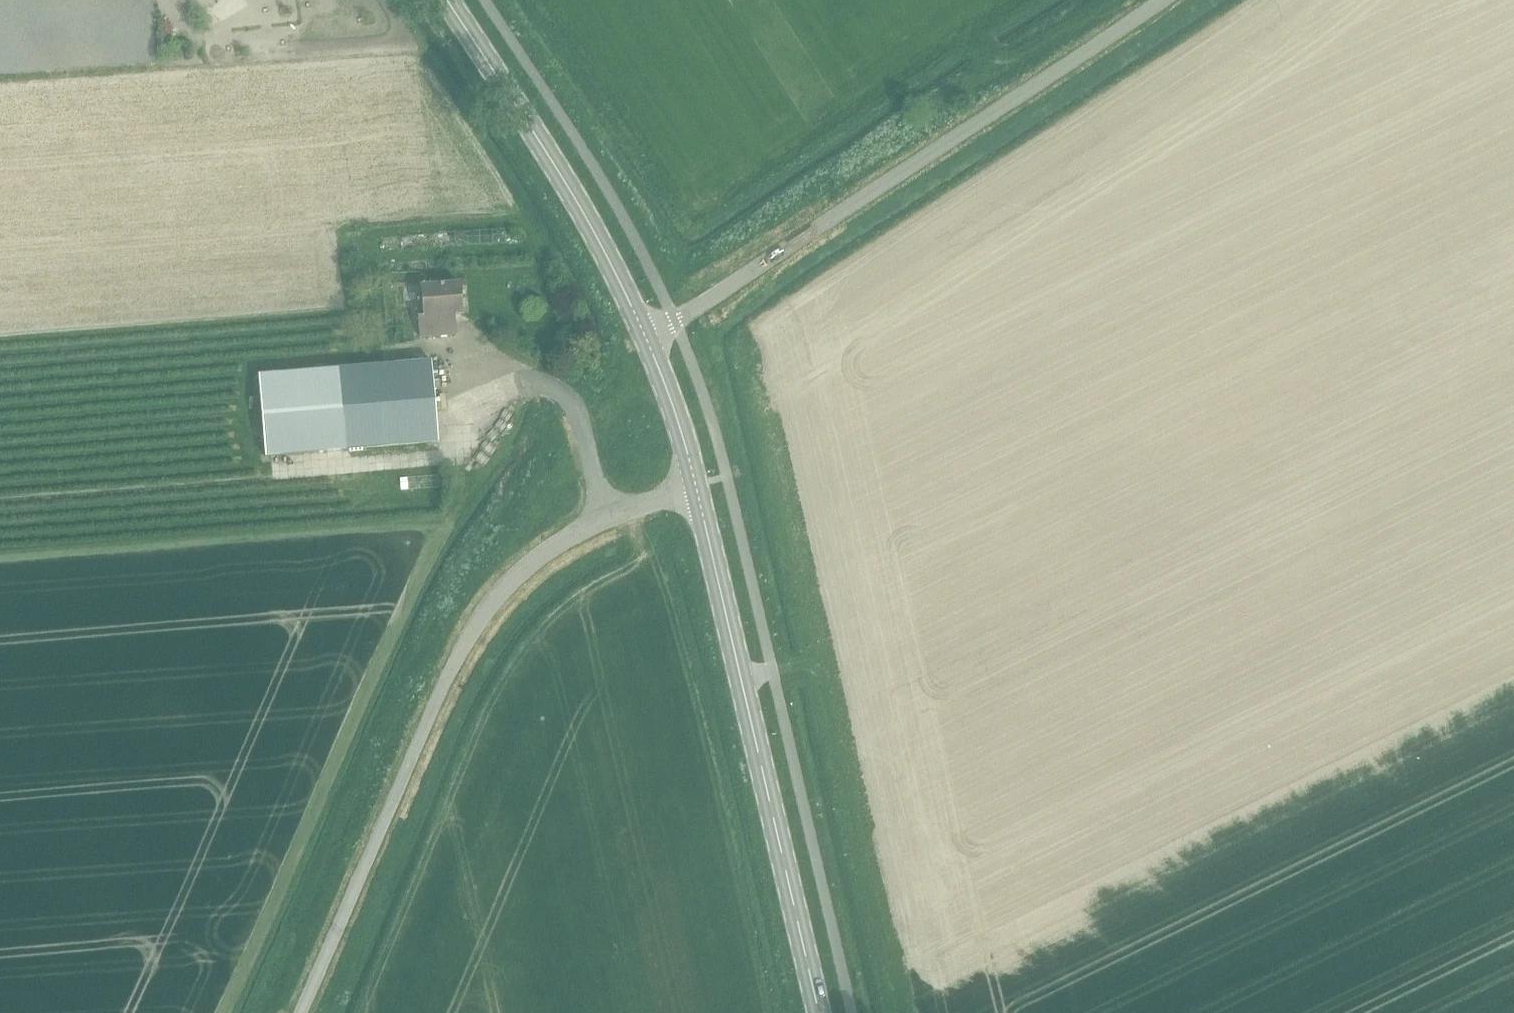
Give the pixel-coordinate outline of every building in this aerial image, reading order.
[(453,314),(461,314),(459,283),(421,286),(423,316),(419,316),(420,336),(455,333),(453,314)] [(345,450),(345,449),(438,442),(431,362),(339,369),(339,368),(258,375),(265,456),(345,450)]
